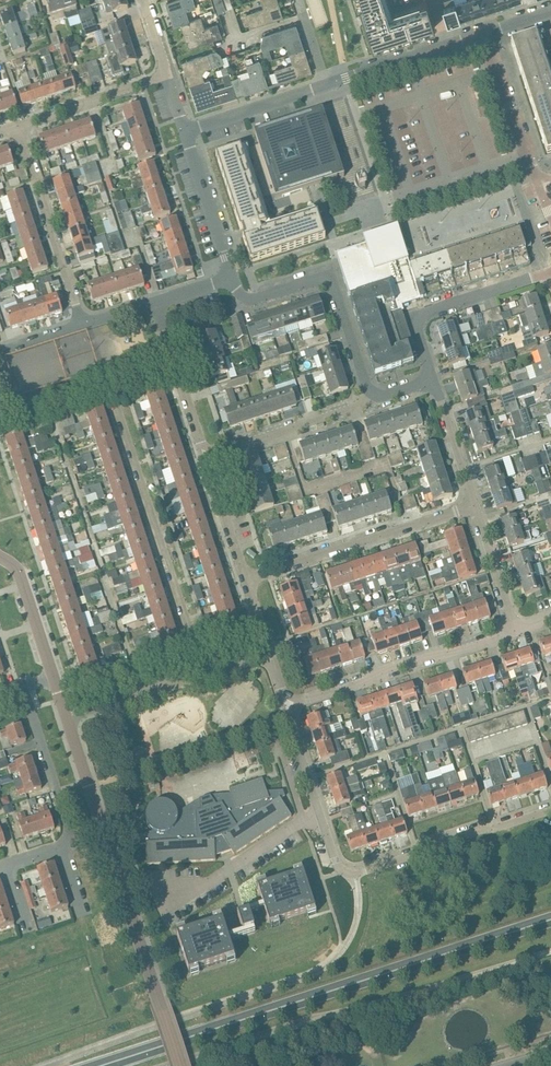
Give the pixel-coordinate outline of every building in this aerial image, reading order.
[(66,19),(60,0),(49,0),(46,1),(53,23),(66,19)] [(77,8),(74,0),(60,0),(66,19),(66,20),(79,16),(82,24),(89,22),(85,10),(78,12),(77,8)] [(118,12),(128,8),(125,0),(110,0),(103,2),(106,10),(112,8),(113,13),(118,12)] [(189,21),(186,10),(196,7),(193,0),(174,0),(167,3),(174,26),(182,24),(189,21)] [(216,1),(219,10),(224,8),(221,0),(218,0),(216,1)] [(277,0),(262,0),(265,8),(246,14),(250,26),(283,16),(277,0)] [(363,4),(360,5),(363,14),(366,13),(369,22),(366,23),(373,46),(379,44),(380,44),(383,43),(382,40),(395,36),(396,39),(397,39),(397,38),(403,37),(405,36),(404,33),(410,31),(411,34),(420,31),(419,28),(425,26),(426,29),(435,26),(427,0),(424,0),(419,2),(421,6),(390,16),(384,0),(362,0),(363,4)] [(440,1),(448,23),(460,19),(455,3),(454,0),(443,0),(440,1)] [(455,3),(460,19),(472,15),(468,0),(454,0),(455,3)] [(472,15),(485,11),(481,0),(468,0),(472,15)] [(485,11),(497,7),(495,0),(481,0),(485,11)] [(32,20),(38,17),(34,5),(27,7),(29,14),(24,16),(23,14),(18,16),(16,11),(13,12),(13,11),(1,15),(5,29),(17,25),(25,22),(32,20)] [(95,20),(94,19),(91,8),(85,10),(89,22),(95,20)] [(205,28),(201,17),(189,21),(182,24),(189,47),(222,36),(217,24),(205,28)] [(84,30),(97,26),(95,20),(89,22),(82,24),(84,30)] [(106,44),(128,37),(124,24),(102,31),(106,44)] [(21,38),(17,25),(5,29),(9,42),(21,38)] [(290,53),(304,48),(296,25),(264,35),(262,44),(263,50),(275,45),(286,42),(290,53)] [(97,26),(84,30),(86,36),(99,32),(97,26)] [(536,37),(542,55),(550,52),(550,32),(536,37)] [(50,35),(54,47),(61,45),(57,33),(50,35)] [(110,57),(132,50),(128,37),(106,44),(110,57)] [(511,45),(548,155),(550,154),(550,84),(542,55),(536,37),(511,45)] [(14,55),(26,51),(21,38),(9,42),(14,55)] [(66,68),(74,66),(68,47),(60,49),(66,68)] [(275,70),(276,72),(279,82),(311,72),(304,48),(290,53),(285,55),(288,65),(275,70)] [(49,74),(56,72),(48,50),(40,52),(42,59),(45,58),(48,67),(47,67),(49,74)] [(132,50),(108,58),(114,77),(123,74),(121,67),(137,62),(136,61),(138,61),(136,57),(135,57),(132,50)] [(223,62),(221,57),(220,54),(216,51),(183,62),(190,85),(204,81),(201,70),(223,62)] [(22,59),(12,63),(14,69),(24,65),(22,59)] [(244,94),(268,86),(260,61),(247,65),(249,70),(239,74),(239,76),(232,78),(232,80),(237,94),(244,92),(244,94)] [(95,74),(92,64),(92,63),(85,65),(89,76),(95,74)] [(79,79),(89,76),(85,65),(75,68),(76,73),(80,86),(81,86),(79,79)] [(227,65),(221,67),(223,74),(229,72),(227,65)] [(34,72),(27,74),(30,81),(36,79),(34,72)] [(76,88),(80,86),(76,73),(71,75),(71,76),(58,81),(63,94),(76,89),(76,88)] [(230,73),(223,75),(225,82),(232,80),(232,78),(230,73)] [(27,74),(21,76),(23,82),(22,83),(25,92),(19,94),(23,107),(37,102),(32,89),(30,81),(27,74)] [(204,81),(190,85),(198,109),(230,98),(226,86),(214,89),(211,79),(204,81)] [(50,98),(63,94),(58,81),(45,85),(50,98)] [(45,85),(32,89),(37,102),(50,98),(45,85)] [(15,98),(13,94),(0,98),(0,104),(3,114),(18,109),(15,98)] [(144,118),(143,118),(139,105),(123,111),(127,124),(144,118)] [(316,114),(316,113),(254,133),(255,134),(256,134),(276,198),(275,198),(276,199),(338,179),(334,169),(341,167),(335,147),(340,145),(337,138),(332,140),(326,120),(325,121),(326,122),(319,124),(316,114)] [(105,127),(111,125),(108,115),(102,117),(105,127)] [(131,136),(147,130),(144,118),(127,124),(131,136)] [(96,138),(96,137),(91,121),(78,125),(84,142),(96,138)] [(71,146),(84,142),(78,125),(65,130),(71,146)] [(58,151),(71,146),(65,130),(52,134),(58,151)] [(152,143),(148,131),(147,130),(131,136),(135,148),(152,143)] [(110,143),(116,141),(113,131),(107,133),(110,143)] [(45,155),(58,151),(52,134),(39,138),(45,155)] [(114,153),(114,152),(119,151),(116,141),(110,143),(114,153)] [(156,156),(152,144),(152,143),(135,148),(139,162),(156,156)] [(241,147),(216,155),(241,230),(243,229),(246,237),(243,237),(251,262),(326,238),(317,213),(262,232),(261,228),(267,226),(241,147)] [(0,151),(0,166),(1,169),(14,165),(9,148),(0,151)] [(100,160),(98,155),(89,158),(91,163),(96,162),(100,160)] [(81,167),(82,166),(91,163),(89,158),(79,161),(81,167)] [(116,162),(120,171),(125,169),(122,160),(116,162)] [(78,168),(78,167),(76,162),(66,165),(68,171),(78,168)] [(82,166),(83,169),(85,177),(99,172),(96,162),(91,163),(82,166)] [(132,185),(158,176),(154,163),(138,168),(140,175),(130,179),(132,185)] [(52,176),(62,173),(60,168),(50,171),(52,176)] [(83,169),(72,172),(74,180),(80,178),(83,187),(88,186),(87,181),(85,177),(83,169)] [(87,181),(101,177),(99,172),(85,177),(87,181)] [(360,174),(356,175),(355,177),(355,178),(355,180),(355,183),(356,185),(357,187),(358,187),(359,186),(360,190),(365,188),(364,184),(366,183),(366,184),(366,182),(366,181),(365,179),(363,177),(361,174),(360,174)] [(147,194),(162,189),(158,176),(132,185),(134,191),(145,188),(147,194)] [(58,195),(73,190),(69,177),(54,182),(58,195)] [(88,186),(102,181),(101,177),(87,181),(88,186)] [(110,192),(111,192),(116,190),(112,177),(106,179),(110,192)] [(20,184),(19,179),(9,182),(11,187),(20,184)] [(101,195),(106,193),(103,184),(98,186),(101,195)] [(85,193),(83,187),(73,190),(58,195),(62,208),(77,202),(75,196),(85,193)] [(151,207),(166,202),(162,189),(147,194),(151,207)] [(23,192),(8,197),(12,210),(27,205),(23,192)] [(104,205),(109,203),(106,193),(101,195),(104,205)] [(114,205),(120,203),(117,193),(111,195),(114,205)] [(66,220),(82,215),(77,202),(62,208),(66,220)] [(155,220),(160,218),(171,214),(166,202),(151,207),(141,210),(143,216),(153,213),(155,220)] [(118,214),(123,212),(120,203),(114,205),(118,214)] [(27,205),(12,210),(16,223),(31,218),(27,205)] [(109,220),(114,218),(112,210),(106,212),(109,220)] [(86,228),(82,215),(66,220),(70,233),(86,228)] [(123,231),(128,229),(124,215),(118,216),(123,231)] [(31,218),(16,223),(20,236),(36,231),(31,218)] [(112,231),(117,230),(118,229),(114,218),(109,220),(112,231)] [(164,237),(181,232),(176,219),(160,224),(164,237)] [(142,238),(147,236),(144,226),(138,228),(142,238)] [(90,241),(86,228),(70,233),(75,246),(90,241)] [(36,231),(20,236),(25,249),(40,244),(36,231)] [(108,243),(121,238),(119,232),(106,236),(108,243)] [(168,250),(185,244),(181,232),(164,237),(168,250)] [(500,274),(530,265),(520,232),(490,241),(500,274)] [(111,253),(110,249),(108,243),(106,236),(105,236),(100,238),(90,241),(75,246),(80,263),(96,258),(92,248),(102,244),(106,255),(111,253)] [(110,249),(123,245),(121,238),(108,243),(110,249)] [(368,244),(336,254),(376,376),(414,364),(410,351),(415,349),(401,307),(420,300),(410,267),(408,262),(408,261),(408,260),(405,249),(404,250),(404,251),(385,258),(378,238),(368,241),(368,244)] [(486,279),(500,274),(490,241),(475,246),(486,279)] [(8,243),(2,245),(5,254),(10,252),(8,243)] [(40,244),(25,249),(29,261),(44,256),(40,244)] [(172,263),(189,257),(185,244),(168,250),(172,263)] [(125,251),(125,250),(123,245),(110,249),(111,253),(112,256),(120,253),(125,251)] [(148,257),(153,255),(150,245),(144,247),(148,257)] [(455,289),(486,279),(475,246),(445,256),(451,272),(450,273),(455,289)] [(131,256),(129,250),(125,251),(120,253),(122,259),(131,256)] [(12,257),(11,253),(10,252),(5,254),(8,264),(14,263),(12,257)] [(112,262),(122,259),(120,253),(112,256),(110,256),(112,262)] [(145,286),(142,277),(147,276),(140,255),(133,258),(138,270),(127,273),(132,290),(145,286)] [(151,266),(156,264),(153,255),(148,257),(151,266)] [(427,255),(408,261),(408,262),(410,267),(420,300),(442,293),(437,277),(436,277),(430,261),(429,261),(427,255)] [(44,256),(29,261),(33,274),(48,269),(44,256)] [(442,293),(455,289),(450,273),(451,272),(445,256),(430,261),(436,277),(437,277),(442,293)] [(99,266),(109,263),(107,257),(97,261),(99,266)] [(156,282),(162,280),(159,273),(174,268),(177,276),(193,270),(189,257),(172,263),(152,269),(156,282)] [(94,262),(81,266),(83,271),(96,267),(94,262)] [(14,280),(19,278),(16,269),(10,271),(14,280)] [(119,294),(132,290),(127,273),(114,278),(119,294)] [(42,292),(50,317),(63,313),(57,296),(50,299),(46,285),(53,283),(51,277),(38,282),(41,293),(42,292)] [(107,298),(119,294),(114,278),(101,282),(107,298)] [(93,303),(107,298),(101,282),(88,286),(93,303)] [(26,291),(27,291),(25,286),(16,289),(18,295),(26,292),(26,291)] [(2,300),(15,295),(13,290),(0,294),(0,295),(2,300)] [(38,302),(31,305),(37,321),(50,317),(42,292),(41,293),(35,294),(38,302)] [(519,316),(541,309),(536,296),(517,302),(519,309),(502,315),(499,308),(493,310),(497,323),(504,321),(519,316)] [(319,299),(305,304),(313,326),(326,322),(319,299)] [(31,305),(24,307),(22,300),(17,302),(19,309),(24,325),(37,321),(31,305)] [(298,325),(311,321),(305,304),(292,308),(298,325)] [(285,329),(298,325),(292,308),(279,312),(285,329)] [(11,329),(24,325),(19,309),(6,313),(11,329)] [(521,330),(545,322),(541,309),(519,316),(523,329),(521,329),(521,330)] [(507,333),(504,321),(497,323),(493,310),(487,312),(491,325),(495,337),(507,333)] [(272,333),(285,329),(279,312),(266,316),(272,333)] [(491,325),(487,312),(481,314),(485,327),(491,325)] [(481,314),(475,316),(479,329),(484,328),(485,327),(481,314)] [(252,340),(272,333),(266,316),(253,321),(254,324),(247,326),(252,340)] [(442,341),(461,335),(456,318),(447,321),(449,325),(438,328),(442,341)] [(525,342),(538,338),(549,334),(545,322),(521,330),(524,337),(525,342)] [(488,340),(495,337),(491,325),(485,327),(484,328),(485,330),(488,340)] [(246,330),(239,333),(242,339),(248,337),(246,330)] [(485,330),(476,333),(479,342),(488,340),(485,330)] [(224,337),(218,339),(216,333),(199,339),(203,352),(220,346),(226,344),(224,337)] [(315,346),(329,342),(327,335),(313,339),(315,346)] [(446,354),(461,349),(466,348),(461,335),(442,341),(446,354)] [(244,350),(251,348),(248,337),(242,339),(241,339),(244,350)] [(306,349),(315,346),(313,339),(304,342),(306,349)] [(299,351),(306,349),(304,342),(297,344),(299,351)] [(323,369),(340,363),(335,350),(332,351),(329,344),(316,349),(323,369)] [(501,356),(513,352),(511,345),(499,349),(501,356)] [(207,365),(224,359),(220,346),(203,352),(207,365)] [(290,346),(277,350),(279,357),(292,353),(290,346)] [(550,360),(550,346),(538,350),(542,363),(550,360)] [(450,367),(461,363),(465,362),(461,349),(446,354),(450,367)] [(489,360),(501,356),(499,349),(487,353),(489,360)] [(277,350),(264,354),(264,355),(266,361),(267,361),(279,357),(277,350)] [(501,356),(503,362),(515,358),(513,352),(501,356)] [(491,366),(503,362),(501,356),(489,360),(491,366)] [(217,384),(231,379),(224,359),(207,365),(212,378),(215,377),(217,384)] [(550,374),(550,360),(542,363),(532,366),(536,378),(524,383),(511,387),(513,393),(533,386),(550,380),(550,375),(550,374)] [(327,382),(344,376),(340,363),(323,369),(327,382)] [(253,372),(252,367),(240,371),(242,376),(253,372)] [(469,373),(454,378),(458,390),(473,385),(475,385),(475,384),(479,383),(475,371),(469,373)] [(263,372),(256,374),(259,381),(265,378),(263,372)] [(344,376),(327,382),(331,395),(348,390),(344,376)] [(241,379),(243,386),(249,384),(247,377),(241,379)] [(300,387),(307,385),(305,378),(298,380),(300,387)] [(234,389),(243,386),(241,379),(231,382),(234,389)] [(232,389),(234,389),(231,382),(218,387),(220,393),(225,392),(232,389)] [(300,387),(304,400),(311,398),(307,385),(300,387)] [(462,403),(473,400),(477,398),(473,385),(458,390),(462,403)] [(516,399),(528,395),(535,393),(533,386),(513,393),(516,399)] [(501,397),(513,393),(511,387),(499,391),(482,396),(484,402),(486,402),(491,400),(501,397)] [(167,403),(162,388),(146,393),(151,409),(167,403)] [(270,415),(283,411),(277,394),(275,388),(262,392),(264,398),(270,415)] [(295,403),(302,401),(298,388),(277,394),(283,411),(296,407),(295,403)] [(232,389),(225,392),(231,409),(238,407),(232,389)] [(519,411),(516,399),(513,393),(501,397),(503,403),(510,401),(514,413),(519,411)] [(257,420),(270,415),(264,398),(251,403),(257,420)] [(484,402),(468,408),(470,413),(466,414),(470,427),(492,420),(486,402),(484,402)] [(172,418),(167,403),(151,409),(156,424),(172,418)] [(244,424),(257,420),(251,403),(238,407),(244,424)] [(136,414),(143,411),(140,404),(134,406),(136,414)] [(87,413),(89,421),(92,428),(108,423),(103,407),(87,413)] [(230,428),(244,424),(238,407),(231,409),(225,411),(230,428)] [(409,430),(413,429),(423,426),(422,424),(428,422),(424,408),(418,410),(417,407),(403,411),(409,430)] [(530,422),(531,421),(527,409),(519,411),(523,424),(528,436),(534,434),(530,422)] [(143,411),(136,414),(139,421),(145,418),(143,411)] [(396,434),(409,430),(403,411),(390,416),(396,434)] [(514,413),(511,414),(515,426),(517,426),(523,424),(519,411),(514,413)] [(384,438),(396,434),(390,416),(378,420),(384,438)] [(177,434),(177,433),(172,418),(156,424),(161,439),(177,434)] [(498,418),(470,427),(474,440),(498,432),(496,426),(500,425),(498,418)] [(370,442),(384,438),(378,420),(364,424),(366,432),(360,433),(365,447),(371,446),(370,442)] [(540,432),(537,422),(536,420),(531,421),(530,422),(534,434),(540,432)] [(96,443),(113,438),(108,423),(92,428),(96,443)] [(83,430),(81,424),(75,426),(77,432),(83,430)] [(522,438),(528,436),(523,424),(517,426),(522,438)] [(515,440),(522,438),(517,426),(515,426),(511,428),(515,440)] [(365,447),(360,433),(355,435),(352,428),(339,432),(345,451),(358,446),(359,449),(365,447)] [(79,440),(85,438),(83,430),(77,432),(79,440)] [(498,432),(474,440),(478,453),(493,448),(491,440),(494,441),(507,436),(505,430),(498,432)] [(339,432),(326,437),(332,455),(345,451),(339,432)] [(49,442),(47,435),(25,442),(22,434),(6,439),(11,455),(28,449),(43,444),(49,442)] [(146,444),(152,442),(150,434),(144,436),(146,444)] [(182,448),(177,434),(161,439),(166,454),(182,448)] [(326,437),(313,441),(318,459),(332,455),(326,437)] [(118,453),(113,438),(96,443),(101,458),(118,453)] [(300,449),(294,450),(299,464),(305,462),(305,464),(318,459),(313,441),(299,445),(300,449)] [(146,444),(148,451),(155,449),(152,442),(146,444)] [(43,444),(36,447),(38,453),(44,451),(43,444)] [(290,458),(285,444),(280,446),(284,460),(290,458)] [(440,457),(435,444),(417,450),(421,463),(440,457)] [(280,446),(273,448),(278,462),(284,460),(280,446)] [(369,460),(375,458),(371,446),(365,447),(369,460)] [(363,462),(369,460),(365,447),(359,449),(363,462)] [(170,469),(187,463),(182,448),(166,454),(170,469)] [(28,449),(11,455),(16,469),(32,464),(28,449)] [(540,454),(545,467),(546,466),(550,465),(550,450),(540,454)] [(405,464),(401,452),(396,453),(389,456),(387,456),(391,469),(405,464)] [(123,468),(118,453),(101,458),(106,473),(123,468)] [(76,467),(87,463),(93,461),(91,454),(74,459),(76,467)] [(257,454),(238,459),(243,473),(261,467),(257,454)] [(550,479),(546,466),(545,467),(540,454),(534,456),(542,482),(548,480),(550,479)] [(536,484),(542,482),(534,456),(528,458),(532,471),(536,484)] [(426,476),(444,470),(440,457),(421,463),(426,476)] [(526,473),(532,471),(528,458),(522,460),(526,473)] [(93,461),(87,463),(89,470),(95,468),(93,461)] [(508,479),(506,472),(502,461),(494,464),(495,469),(485,472),(489,485),(508,479)] [(192,479),(192,478),(187,463),(170,469),(175,484),(192,479)] [(37,479),(32,464),(16,469),(21,485),(37,479)] [(45,477),(52,475),(52,473),(62,470),(60,464),(43,469),(45,477)] [(156,474),(162,472),(160,464),(154,467),(156,474)] [(261,467),(243,473),(247,486),(265,480),(261,467)] [(111,488),(128,483),(123,468),(106,473),(111,488)] [(444,470),(426,476),(430,489),(448,483),(444,470)] [(283,482),(296,477),(294,471),(281,475),(283,482)] [(156,474),(158,481),(164,479),(162,472),(156,474)] [(45,477),(48,484),(54,481),(52,475),(45,477)] [(399,485),(405,483),(405,482),(403,483),(401,477),(395,479),(397,485),(399,485)] [(42,494),(37,479),(21,485),(26,500),(42,494)] [(197,494),(192,479),(175,484),(180,499),(197,494)] [(512,492),(512,491),(508,479),(489,485),(493,498),(512,492)] [(265,480),(247,486),(251,499),(270,493),(265,480)] [(542,482),(548,500),(550,499),(550,488),(548,480),(542,482)] [(536,504),(548,500),(542,482),(536,484),(540,496),(534,498),(536,504)] [(133,498),(128,483),(111,488),(116,503),(133,498)] [(405,483),(399,485),(402,492),(408,490),(405,483)] [(448,483),(430,489),(434,503),(453,497),(448,483)] [(86,497),(103,491),(100,484),(83,489),(86,497)] [(287,496),(301,492),(298,484),(285,488),(287,496)] [(338,488),(341,497),(351,493),(348,484),(338,488)] [(88,504),(89,504),(105,498),(103,491),(86,497),(88,504)] [(497,510),(518,504),(513,491),(512,492),(493,498),(497,510)] [(290,504),(304,500),(301,492),(287,496),(290,504)] [(251,499),(256,513),(274,506),(270,493),(251,499)] [(397,507),(393,496),(392,493),(387,495),(386,493),(372,498),(378,516),(392,512),(391,509),(397,507)] [(26,500),(30,515),(47,509),(42,494),(26,500)] [(202,509),(197,494),(180,499),(185,514),(202,509)] [(166,504),(172,502),(170,495),(164,497),(166,504)] [(326,509),(332,507),(328,495),(322,496),(326,509)] [(417,508),(414,498),(413,495),(401,498),(405,512),(417,508)] [(320,511),(326,509),(322,496),(316,498),(320,511)] [(59,497),(53,499),(56,506),(62,504),(59,497)] [(138,513),(137,513),(133,498),(116,503),(121,519),(138,513)] [(365,520),(378,516),(372,498),(359,502),(365,520)] [(538,510),(550,506),(548,500),(536,504),(538,510)] [(166,504),(168,511),(174,509),(172,502),(166,504)] [(365,520),(359,502),(346,506),(352,525),(365,520)] [(62,504),(56,506),(58,514),(64,512),(62,504)] [(339,529),(352,525),(346,506),(333,511),(332,507),(326,509),(331,523),(336,521),(339,529)] [(284,513),(282,507),(276,509),(278,515),(284,513)] [(47,509),(30,515),(35,530),(52,524),(47,509)] [(207,524),(202,509),(185,514),(187,521),(173,526),(176,534),(182,532),(190,529),(207,524)] [(321,514),(308,519),(314,537),(327,533),(325,525),(331,523),(326,509),(320,511),(321,514)] [(142,528),(138,513),(121,519),(126,534),(142,528)] [(106,524),(113,522),(110,514),(104,516),(106,524)] [(520,529),(518,522),(526,519),(524,514),(501,522),(505,534),(520,529)] [(308,519),(295,523),(301,541),(314,537),(308,519)] [(106,524),(108,531),(115,528),(113,522),(106,524)] [(295,523),(282,527),(288,546),(301,541),(295,523)] [(69,527),(55,532),(52,524),(35,530),(40,545),(72,535),(69,527)] [(195,544),(212,539),(207,524),(190,529),(195,544)] [(269,533),(263,535),(267,549),(273,547),(274,550),(288,546),(282,527),(268,532),(269,533)] [(530,532),(528,527),(520,529),(505,534),(509,547),(532,540),(529,532),(530,532)] [(147,543),(142,528),(126,534),(131,549),(147,543)] [(431,553),(449,547),(466,541),(462,530),(445,535),(447,540),(429,546),(428,541),(419,544),(423,555),(431,553)] [(178,541),(184,539),(182,532),(176,534),(178,541)] [(62,555),(59,547),(74,542),(72,535),(40,545),(45,560),(62,555)] [(200,559),(217,554),(212,539),(195,544),(200,559)] [(445,560),(469,552),(466,541),(449,547),(451,553),(443,555),(445,560)] [(136,564),(152,558),(147,543),(131,549),(136,564)] [(120,544),(114,546),(116,554),(123,551),(120,544)] [(421,578),(426,577),(416,545),(404,548),(412,571),(418,569),(421,578)] [(403,582),(414,578),(412,571),(404,548),(393,552),(403,582)] [(109,563),(125,558),(123,551),(116,554),(107,557),(102,558),(104,564),(109,563)] [(403,582),(393,552),(382,556),(392,588),(394,593),(405,589),(403,582)] [(439,574),(441,574),(473,564),(469,552),(445,560),(436,563),(439,574)] [(82,557),(79,558),(82,565),(93,561),(94,561),(92,553),(91,554),(82,557)] [(431,553),(423,555),(425,562),(433,559),(431,553)] [(517,571),(532,566),(528,553),(513,558),(517,571)] [(221,569),(217,554),(200,559),(205,574),(221,569)] [(50,575),(67,570),(62,555),(45,560),(50,575)] [(189,555),(183,557),(185,564),(192,562),(189,555)] [(387,589),(392,588),(382,556),(371,559),(378,580),(384,578),(387,589)] [(75,567),(82,565),(79,558),(73,560),(75,567)] [(157,573),(152,558),(136,564),(138,571),(112,580),(115,587),(157,573)] [(377,593),(382,592),(378,580),(371,559),(360,563),(367,584),(373,582),(377,593)] [(185,564),(188,571),(194,569),(192,562),(185,564)] [(368,587),(367,584),(360,563),(349,567),(354,583),(360,581),(363,589),(366,597),(370,595),(368,587)] [(446,585),(477,575),(473,564),(441,574),(442,580),(444,580),(446,585)] [(82,565),(75,567),(77,574),(84,572),(82,565)] [(521,583),(536,578),(532,566),(517,571),(521,583)] [(357,591),(354,583),(349,567),(337,570),(345,595),(357,591)] [(226,584),(221,569),(205,574),(210,589),(226,584)] [(55,590),(72,585),(67,570),(50,575),(55,590)] [(347,600),(345,595),(337,570),(326,574),(332,591),(338,589),(340,596),(343,602),(347,600)] [(310,585),(313,584),(309,571),(295,575),(297,583),(280,589),(284,600),(313,591),(310,585)] [(320,572),(313,575),(315,580),(318,581),(323,580),(320,572)] [(157,573),(114,587),(118,596),(129,592),(128,590),(143,586),(146,594),(162,588),(157,573)] [(537,597),(545,595),(546,594),(541,577),(536,578),(521,583),(525,597),(535,593),(537,597)] [(476,586),(479,585),(477,579),(467,583),(471,598),(479,622),(491,618),(483,594),(479,595),(476,586)] [(85,597),(91,595),(102,591),(100,584),(82,590),(85,597)] [(231,599),(226,584),(210,589),(215,605),(231,599)] [(76,600),(72,585),(55,590),(60,605),(76,600)] [(195,594),(202,592),(199,585),(193,587),(195,594)] [(167,603),(162,588),(146,594),(150,609),(167,603)] [(288,611),(312,604),(310,597),(314,596),(313,591),(284,600),(288,611)] [(195,594),(198,601),(204,599),(202,592),(195,594)] [(91,595),(85,597),(87,604),(94,602),(91,595)] [(479,622),(471,598),(465,600),(464,595),(459,597),(463,609),(468,626),(479,622)] [(454,598),(448,601),(449,605),(457,629),(468,626),(463,609),(458,610),(454,598)] [(236,614),(231,599),(215,605),(220,620),(236,614)] [(82,616),(77,600),(76,600),(60,605),(65,621),(82,616)] [(291,623),(315,615),(313,608),(323,605),(321,601),(312,604),(288,611),(291,623)] [(172,619),(167,604),(167,603),(150,609),(142,612),(144,619),(153,616),(155,624),(172,619)] [(140,605),(133,607),(135,614),(142,612),(140,605)] [(446,633),(457,629),(449,605),(438,608),(441,617),(446,633)] [(332,621),(337,620),(333,609),(329,610),(332,621)] [(432,610),(421,614),(426,630),(432,628),(435,637),(446,633),(441,617),(434,619),(432,610)] [(101,625),(113,620),(110,611),(98,615),(99,618),(92,620),(94,627),(101,625)] [(138,621),(144,619),(142,612),(135,614),(138,621)] [(241,630),(236,614),(220,620),(225,635),(241,630)] [(420,632),(426,630),(421,614),(403,620),(406,627),(411,644),(422,641),(420,632)] [(205,624),(211,622),(209,615),(203,617),(205,624)] [(319,625),(318,620),(316,615),(315,615),(291,623),(295,634),(312,628),(319,625)] [(70,635),(86,630),(82,616),(65,621),(70,635)] [(386,626),(386,625),(383,618),(378,619),(381,627),(382,629),(389,652),(400,648),(392,624),(386,626)] [(177,634),(172,619),(155,624),(158,632),(133,640),(135,647),(146,644),(152,642),(160,639),(177,634)] [(205,624),(207,631),(214,629),(211,622),(205,624)] [(411,644),(406,627),(399,629),(397,622),(392,623),(392,624),(400,648),(411,644)] [(104,632),(101,625),(94,627),(97,634),(104,632)] [(366,640),(355,644),(350,628),(343,631),(348,646),(353,663),(365,659),(364,655),(370,653),(366,640)] [(331,652),(329,644),(324,629),(319,631),(324,645),(323,646),(331,670),(342,667),(337,650),(331,652)] [(382,629),(375,631),(375,629),(370,631),(372,638),(368,640),(366,640),(370,653),(376,651),(377,655),(389,652),(382,629)] [(91,645),(89,637),(86,630),(70,635),(75,650),(91,645)] [(182,649),(177,634),(160,639),(165,654),(182,649)] [(331,670),(323,646),(317,648),(315,640),(310,642),(312,649),(320,674),(331,670)] [(353,663),(348,646),(342,648),(339,640),(334,642),(337,650),(342,667),(353,663)] [(539,643),(544,657),(550,655),(550,640),(539,643)] [(154,649),(152,642),(146,644),(148,651),(154,649)] [(105,658),(111,656),(122,652),(120,644),(102,650),(105,658)] [(96,660),(91,645),(75,650),(80,665),(96,660)] [(309,677),(320,674),(312,649),(306,651),(296,654),(301,670),(306,668),(309,677)] [(534,663),(533,660),(530,650),(516,655),(524,681),(529,680),(530,677),(526,666),(534,663)] [(527,688),(524,681),(516,655),(501,659),(503,665),(498,667),(500,673),(505,671),(506,673),(508,672),(513,670),(520,691),(527,688)] [(113,662),(111,656),(105,658),(96,660),(80,665),(85,681),(101,675),(98,667),(113,662)] [(500,673),(498,667),(493,669),(491,663),(477,667),(486,694),(493,692),(488,678),(495,676),(496,680),(502,678),(500,673)] [(479,697),(486,694),(477,667),(463,672),(467,685),(475,683),(479,697)] [(505,671),(500,673),(502,678),(503,682),(510,680),(508,672),(506,673),(505,671)] [(457,689),(456,686),(452,675),(438,680),(447,707),(454,705),(449,691),(457,689)] [(529,680),(524,681),(527,688),(528,694),(536,692),(531,677),(530,677),(529,680)] [(448,710),(447,707),(438,680),(424,684),(428,698),(436,695),(439,703),(438,703),(441,713),(448,710)] [(418,703),(416,695),(413,685),(398,689),(411,729),(417,726),(411,705),(418,703)] [(463,689),(468,705),(474,703),(469,687),(463,689)] [(404,731),(411,729),(398,689),(384,694),(389,707),(396,705),(404,731)] [(463,689),(456,692),(462,707),(468,705),(463,689)] [(548,689),(538,692),(540,698),(550,695),(548,689)] [(382,710),(389,707),(384,694),(371,698),(381,731),(387,729),(382,710)] [(374,733),(381,731),(371,698),(356,703),(361,717),(368,714),(374,733)] [(438,718),(433,705),(426,707),(430,721),(438,718)] [(542,718),(538,706),(530,709),(534,720),(542,718)] [(522,727),(528,724),(524,711),(517,713),(522,727)] [(515,729),(522,727),(517,713),(511,715),(515,729)] [(312,733),(333,726),(339,724),(337,718),(324,722),(321,714),(307,719),(312,733)] [(464,714),(452,718),(454,727),(467,722),(464,714)] [(509,731),(515,729),(511,715),(504,717),(509,731)] [(502,733),(509,731),(504,717),(498,719),(502,733)] [(354,731),(360,729),(358,721),(357,718),(350,720),(354,731)] [(368,730),(364,719),(358,721),(360,729),(361,732),(368,730)] [(495,735),(502,733),(498,719),(491,722),(495,735)] [(489,737),(495,735),(491,722),(484,724),(489,737)] [(482,739),(489,737),(484,724),(478,726),(482,739)] [(12,746),(16,745),(26,741),(21,725),(6,730),(7,731),(0,733),(2,739),(8,737),(12,746)] [(336,733),(333,726),(312,733),(317,747),(338,741),(338,740),(347,737),(345,730),(336,733)] [(476,742),(482,739),(478,726),(471,728),(476,742)] [(469,744),(476,742),(471,728),(465,730),(469,744)] [(449,751),(463,746),(461,739),(457,741),(455,733),(444,737),(449,751)] [(442,753),(449,751),(444,737),(437,739),(442,753)] [(347,751),(342,753),(338,741),(317,747),(321,761),(330,758),(333,767),(350,761),(347,751)] [(548,742),(542,744),(547,762),(550,772),(550,750),(548,742)] [(431,743),(417,747),(419,752),(420,755),(424,753),(426,753),(433,750),(431,743)] [(434,749),(437,760),(444,758),(442,753),(440,747),(434,749)] [(405,758),(403,752),(402,750),(389,755),(391,763),(405,758)] [(426,753),(424,753),(427,762),(435,759),(433,750),(426,753)] [(21,779),(37,774),(32,758),(16,763),(17,764),(9,767),(11,774),(19,771),(21,779)] [(9,767),(7,759),(0,761),(0,770),(9,767)] [(385,775),(388,774),(384,763),(377,765),(376,759),(353,767),(355,773),(378,766),(380,773),(384,772),(385,775)] [(520,797),(515,783),(508,786),(499,759),(492,762),(505,802),(520,797)] [(491,807),(505,802),(492,762),(486,764),(494,790),(487,793),(491,807)] [(547,788),(543,774),(535,777),(531,764),(525,766),(533,793),(547,788)] [(520,797),(533,793),(525,766),(518,768),(520,773),(512,775),(515,783),(520,797)] [(465,800),(479,795),(470,768),(464,771),(468,784),(460,786),(465,800)] [(465,800),(460,786),(456,772),(442,776),(451,804),(465,800)] [(26,794),(31,792),(42,789),(37,774),(21,779),(24,787),(16,789),(19,796),(26,794)] [(356,777),(343,781),(341,774),(327,779),(332,793),(359,784),(356,777)] [(433,795),(425,797),(418,774),(411,776),(423,814),(437,809),(433,795)] [(409,818),(423,814),(411,776),(404,778),(412,802),(404,804),(409,818)] [(437,809),(451,804),(442,776),(442,777),(428,782),(433,795),(437,809)] [(152,830),(139,839),(140,845),(146,845),(147,865),(216,861),(216,856),(231,851),(234,855),(292,817),(281,800),(285,797),(283,791),(267,792),(263,779),(229,790),(231,794),(224,794),(219,795),(207,797),(200,800),(192,804),(183,810),(178,813),(176,810),(175,808),(172,805),(168,803),(165,802),(160,802),(157,803),(153,805),(150,807),(148,810),(146,815),(146,819),(147,821),(147,824),(149,828),(152,830)] [(158,779),(148,781),(151,792),(161,790),(160,789),(158,779)] [(371,781),(360,785),(362,790),(373,786),(371,781)] [(350,802),(348,795),(353,793),(354,793),(356,792),(360,791),(361,791),(359,784),(332,793),(336,807),(350,802)] [(391,810),(395,809),(392,800),(382,804),(393,839),(407,834),(403,820),(395,823),(391,810)] [(379,843),(393,839),(382,804),(373,806),(377,817),(378,816),(382,827),(375,829),(379,843)] [(42,815),(34,818),(39,834),(55,829),(50,814),(49,814),(46,806),(40,809),(42,815)] [(365,848),(354,816),(352,807),(341,811),(343,818),(348,816),(354,836),(347,838),(351,852),(365,848)] [(24,814),(18,816),(20,823),(19,824),(24,839),(39,834),(34,818),(27,821),(24,814)] [(375,829),(367,832),(362,814),(354,816),(365,848),(379,843),(375,829)] [(59,878),(55,864),(37,869),(42,884),(59,878)] [(304,873),(258,887),(263,904),(270,924),(316,910),(304,873)] [(47,898),(64,892),(59,878),(42,884),(47,898)] [(32,894),(37,893),(35,886),(30,888),(24,890),(29,904),(34,902),(32,894)] [(46,898),(51,913),(69,907),(64,892),(47,898),(46,898)] [(10,910),(5,896),(0,897),(0,913),(10,910)] [(31,911),(37,909),(34,902),(29,904),(31,911)] [(10,910),(0,913),(0,929),(15,924),(10,910)] [(249,913),(238,916),(243,933),(255,929),(249,913)] [(235,958),(223,921),(177,936),(189,973),(235,958)]
